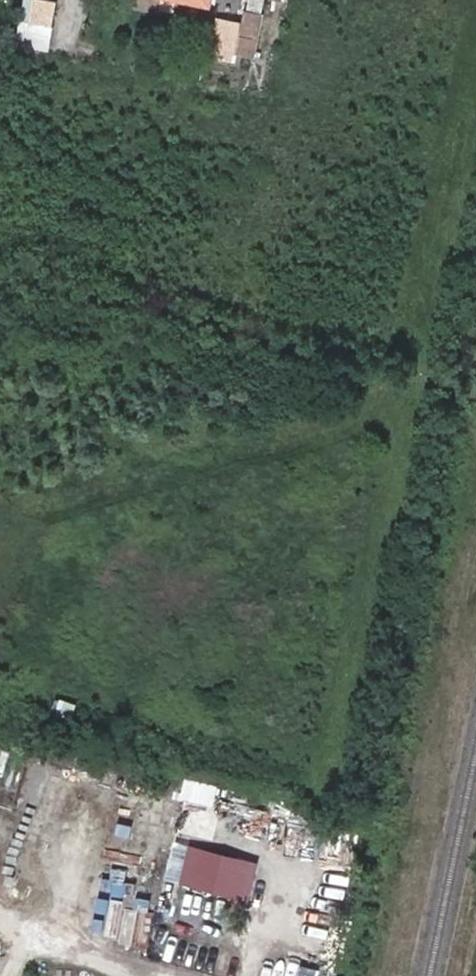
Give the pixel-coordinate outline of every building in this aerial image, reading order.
[(22,46),(52,51),(56,27),(32,23),(35,0),(27,0),(22,46)] [(247,19),(219,13),(212,50),(237,55),(239,48),(257,51),(260,35),(258,34),(265,0),(251,0),(247,19)] [(190,843),(180,882),(251,899),(261,860),(190,843)]
